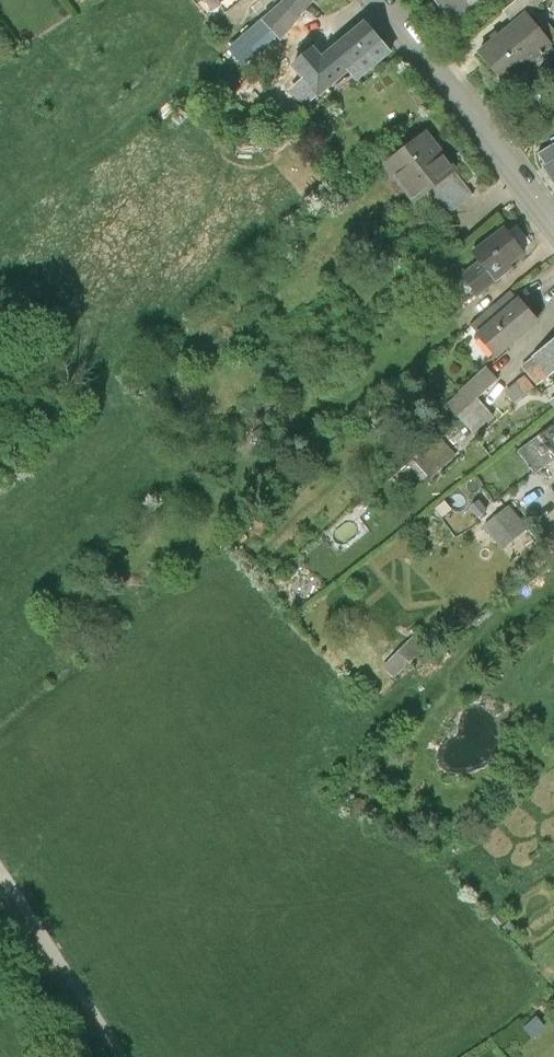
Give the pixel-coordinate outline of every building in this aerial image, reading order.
[(282,3),(264,19),(276,33),(281,39),(298,19),(314,0),(285,0),(282,3)] [(453,19),(470,5),(466,0),(437,0),(453,19)] [(470,5),(472,8),(482,0),(466,0),(470,5)] [(514,22),(528,11),(530,13),(545,0),(518,0),(505,11),(514,22)] [(528,11),(514,22),(480,50),(507,82),(553,43),(530,13),(528,11)] [(276,33),(264,19),(231,48),(244,62),(276,33)] [(387,55),(364,28),(324,61),(340,80),(350,71),(357,80),(387,55)] [(340,80),(324,61),(314,49),(293,67),(305,80),(320,97),(340,80)] [(320,97),(305,80),(274,105),(289,123),(320,97)] [(456,173),(428,135),(390,165),(419,201),(427,196),(456,173)] [(549,166),(553,163),(553,146),(541,154),(549,166)] [(475,195),(456,173),(427,196),(445,218),(475,195)] [(524,251),(506,229),(476,253),(483,261),(465,275),(480,294),(512,268),(508,264),(524,251)] [(539,321),(520,299),(481,332),(500,354),(539,321)] [(530,375),(538,384),(553,372),(553,342),(524,367),(530,375)] [(497,381),(486,368),(461,392),(472,404),(477,399),(497,381)] [(538,384),(530,375),(507,394),(515,404),(538,384)] [(495,418),(477,399),(472,404),(461,392),(448,405),(476,435),(495,418)] [(520,453),(535,473),(553,459),(553,427),(520,453)] [(526,529),(509,508),(483,528),(500,549),(526,529)] [(416,638),(384,670),(394,680),(426,647),(416,638)]
